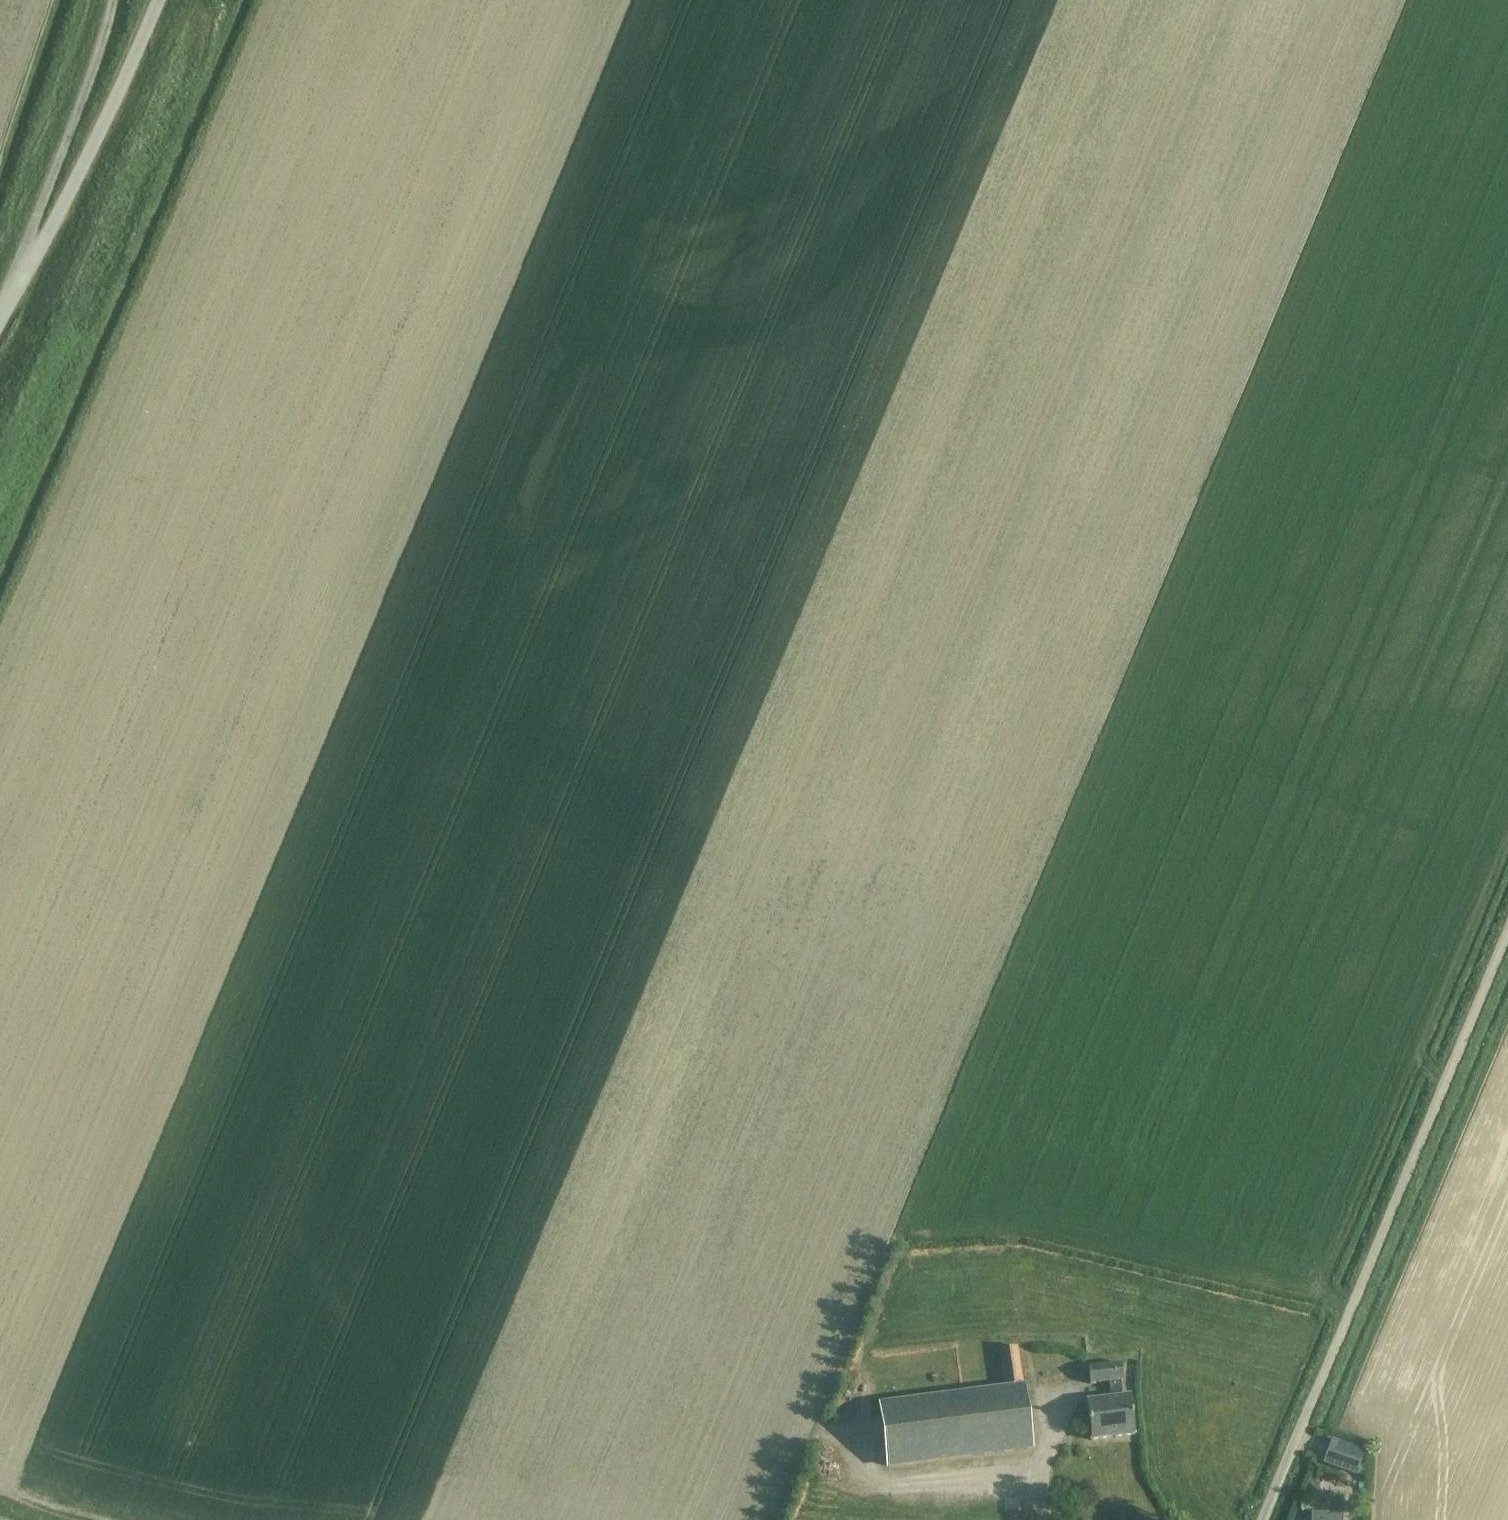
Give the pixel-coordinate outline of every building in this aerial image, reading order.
[(881,1404),(888,1466),(1031,1448),(1023,1385),(1021,1386),(1017,1346),(999,1348),(1004,1388),(881,1404)] [(1110,1397),(1086,1400),(1091,1439),(1135,1433),(1130,1394),(1122,1395),(1120,1380),(1122,1379),(1120,1362),(1088,1366),(1090,1383),(1108,1381),(1110,1397)] [(1355,1472),(1363,1450),(1333,1440),(1325,1462),(1355,1472)]
